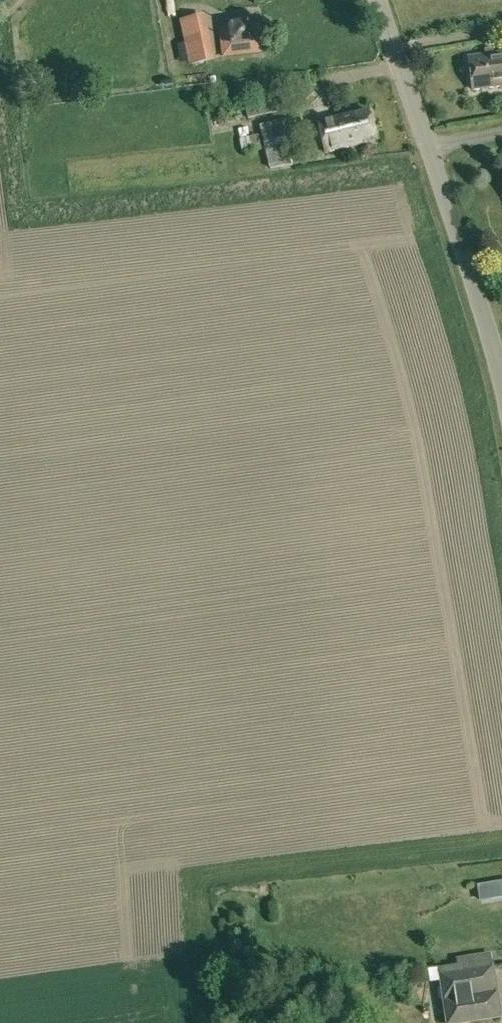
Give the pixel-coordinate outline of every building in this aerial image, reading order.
[(181,23),(203,69),(222,60),(207,28),(216,23),(210,10),(181,23)] [(260,23),(220,28),(223,56),(263,51),(260,23)] [(485,55),(469,57),(473,90),(501,86),(501,52),(485,55)] [(248,117),(278,111),(275,98),(246,104),(248,117)] [(240,108),(233,109),(235,118),(242,117),(240,108)] [(368,110),(318,123),(326,154),(376,141),(368,110)] [(282,119),(283,120),(285,131),(303,126),(300,115),(282,119)] [(285,131),(283,120),(259,125),(270,169),(293,165),(285,131)] [(237,129),(241,152),(260,149),(257,133),(248,135),(247,128),(237,129)] [(490,884),(479,886),(481,900),(493,898),(490,884)] [(501,1018),(501,1017),(492,954),(457,958),(459,966),(438,969),(440,980),(441,992),(444,1013),(446,1022),(471,1022),(501,1018)]
